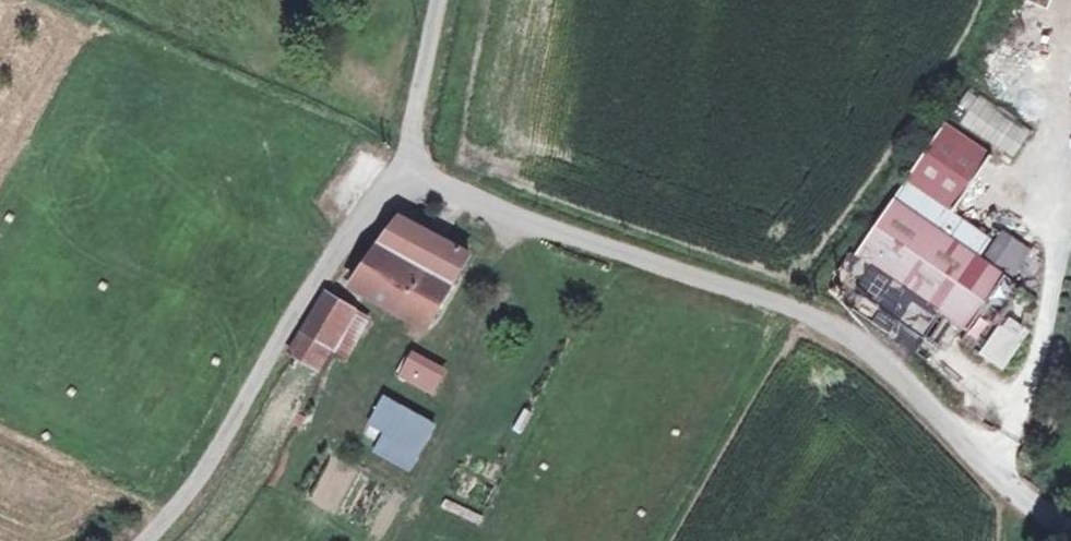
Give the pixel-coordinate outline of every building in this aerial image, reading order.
[(951,117),(1013,158),(1031,130),(969,89),(951,117)] [(995,155),(949,123),(910,179),(957,212),(995,155)] [(957,212),(910,179),(896,198),(982,257),(995,238),(957,212)] [(982,257),(896,198),(861,252),(972,330),(1010,275),(982,257)] [(446,241),(401,214),(350,281),(400,311),(425,268),(427,269),(446,241)] [(991,255),(1010,268),(1025,246),(1007,233),(991,255)] [(425,268),(400,311),(425,327),(468,254),(446,241),(427,269),(425,268)] [(1033,251),(1025,246),(1010,268),(1018,273),(1033,251)] [(367,320),(325,295),(289,356),(302,363),(316,370),(331,346),(347,354),(367,320)] [(978,355),(1005,371),(1024,339),(997,323),(978,355)] [(444,376),(414,358),(404,376),(434,393),(444,376)] [(434,393),(404,376),(397,389),(427,406),(434,393)] [(432,424),(383,397),(368,426),(416,452),(432,424)]
